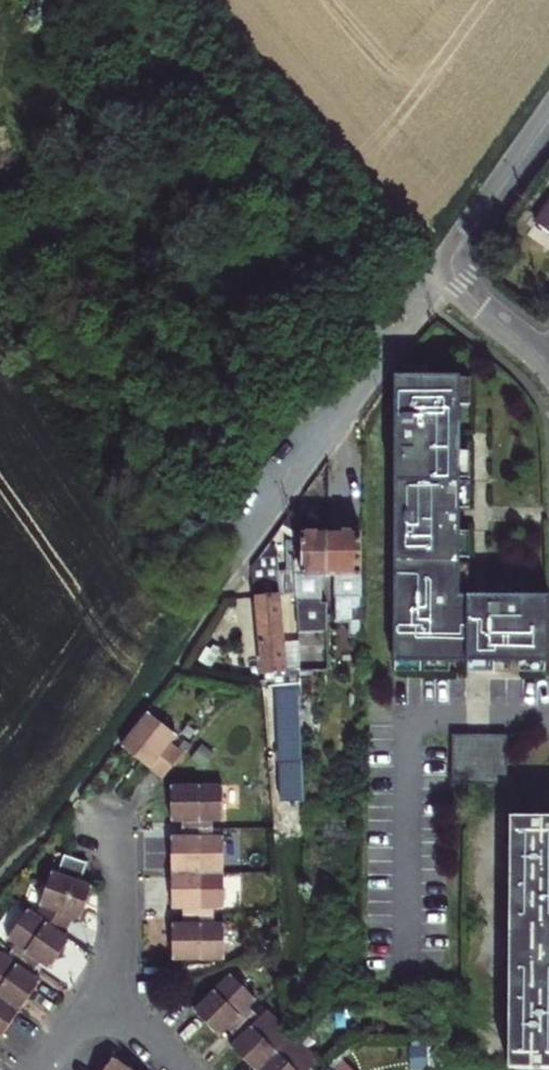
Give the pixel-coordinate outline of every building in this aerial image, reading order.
[(536,223),(548,233),(548,206),(536,223)] [(397,389),(396,675),(413,675),(474,676),(474,609),(463,609),(464,389),(397,389)] [(322,578),(328,579),(329,534),(311,534),(294,534),(296,571),(297,597),(298,632),(312,632),(311,611),(322,610),(322,578)] [(364,639),(364,534),(346,534),(329,534),(328,579),(335,579),(335,623),(350,624),(350,639),(364,639)] [(300,673),(300,669),(288,670),(282,599),(279,572),(278,559),(267,560),(256,562),(251,569),(253,598),(255,598),(262,678),(273,678),(273,685),(277,685),(300,684),(300,679),(300,673)] [(282,599),(297,597),(296,571),(279,572),(282,599)] [(490,609),(474,609),(474,676),(490,676),(490,609)] [(490,676),(548,676),(548,609),(490,609),(490,676)] [(315,734),(314,679),(300,679),(300,684),(300,687),(303,750),(321,748),(321,734),(315,734)] [(280,803),(305,801),(303,750),(300,687),(277,688),(279,746),(280,803)] [(148,713),(120,745),(164,778),(184,753),(173,745),(178,738),(148,713)] [(453,735),(452,785),(508,786),(509,736),(453,735)] [(174,925),(174,962),(223,961),(223,926),(212,925),(212,909),(223,909),(223,838),(212,837),(212,823),(222,823),(223,786),(173,786),(172,823),(184,823),(184,838),(173,838),(173,910),(185,910),(185,925),(174,925)] [(512,818),(510,1067),(517,1068),(516,1069),(548,1069),(548,819),(512,818)] [(84,874),(87,863),(65,856),(58,875),(52,873),(40,911),(36,916),(29,911),(7,940),(16,947),(7,958),(0,953),(0,1040),(40,982),(31,976),(40,963),(49,970),(70,941),(63,935),(73,919),(81,921),(92,886),(81,882),(84,874)] [(196,1012),(222,1036),(228,1030),(239,1040),(233,1048),(256,1069),(314,1069),(312,1068),(318,1061),(267,1011),(260,1019),(250,1008),(256,1000),(230,975),(196,1012)] [(428,1047),(413,1048),(414,1068),(430,1067),(428,1047)] [(335,1056),(321,1069),(350,1069),(335,1056)] [(113,1059),(106,1069),(129,1069),(113,1059)]
